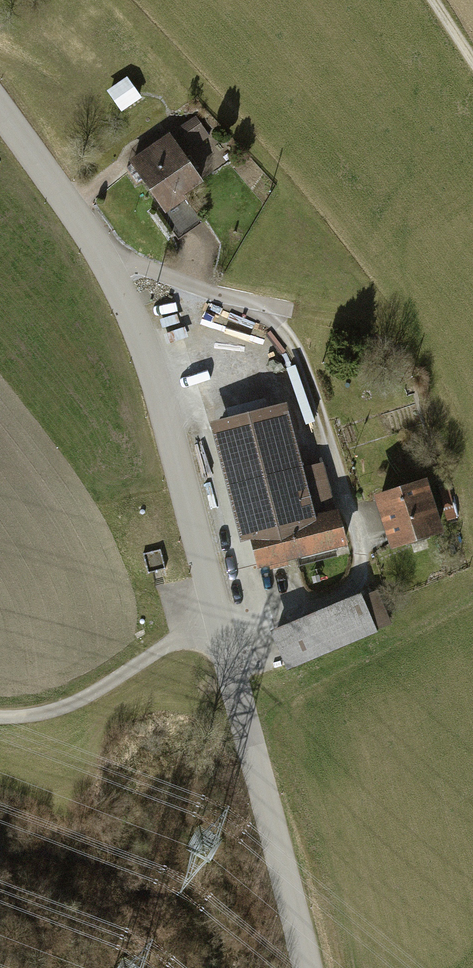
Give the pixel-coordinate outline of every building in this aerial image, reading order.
[(110,83),(123,103),(144,89),(131,70),(110,83)] [(180,128),(192,146),(208,134),(196,117),(180,128)] [(169,135),(134,160),(164,202),(199,177),(169,135)] [(191,196),(171,205),(182,230),(202,220),(191,196)] [(288,403),(210,423),(241,542),(251,540),(258,569),(349,546),(339,508),(336,509),(324,462),(304,467),(288,403)] [(428,478),(374,495),(391,550),(446,533),(428,478)] [(143,554),(148,573),(157,571),(166,569),(165,568),(161,549),(143,554)] [(271,631),(287,671),(378,633),(377,630),(393,623),(378,590),(363,596),(362,593),(271,631)]
